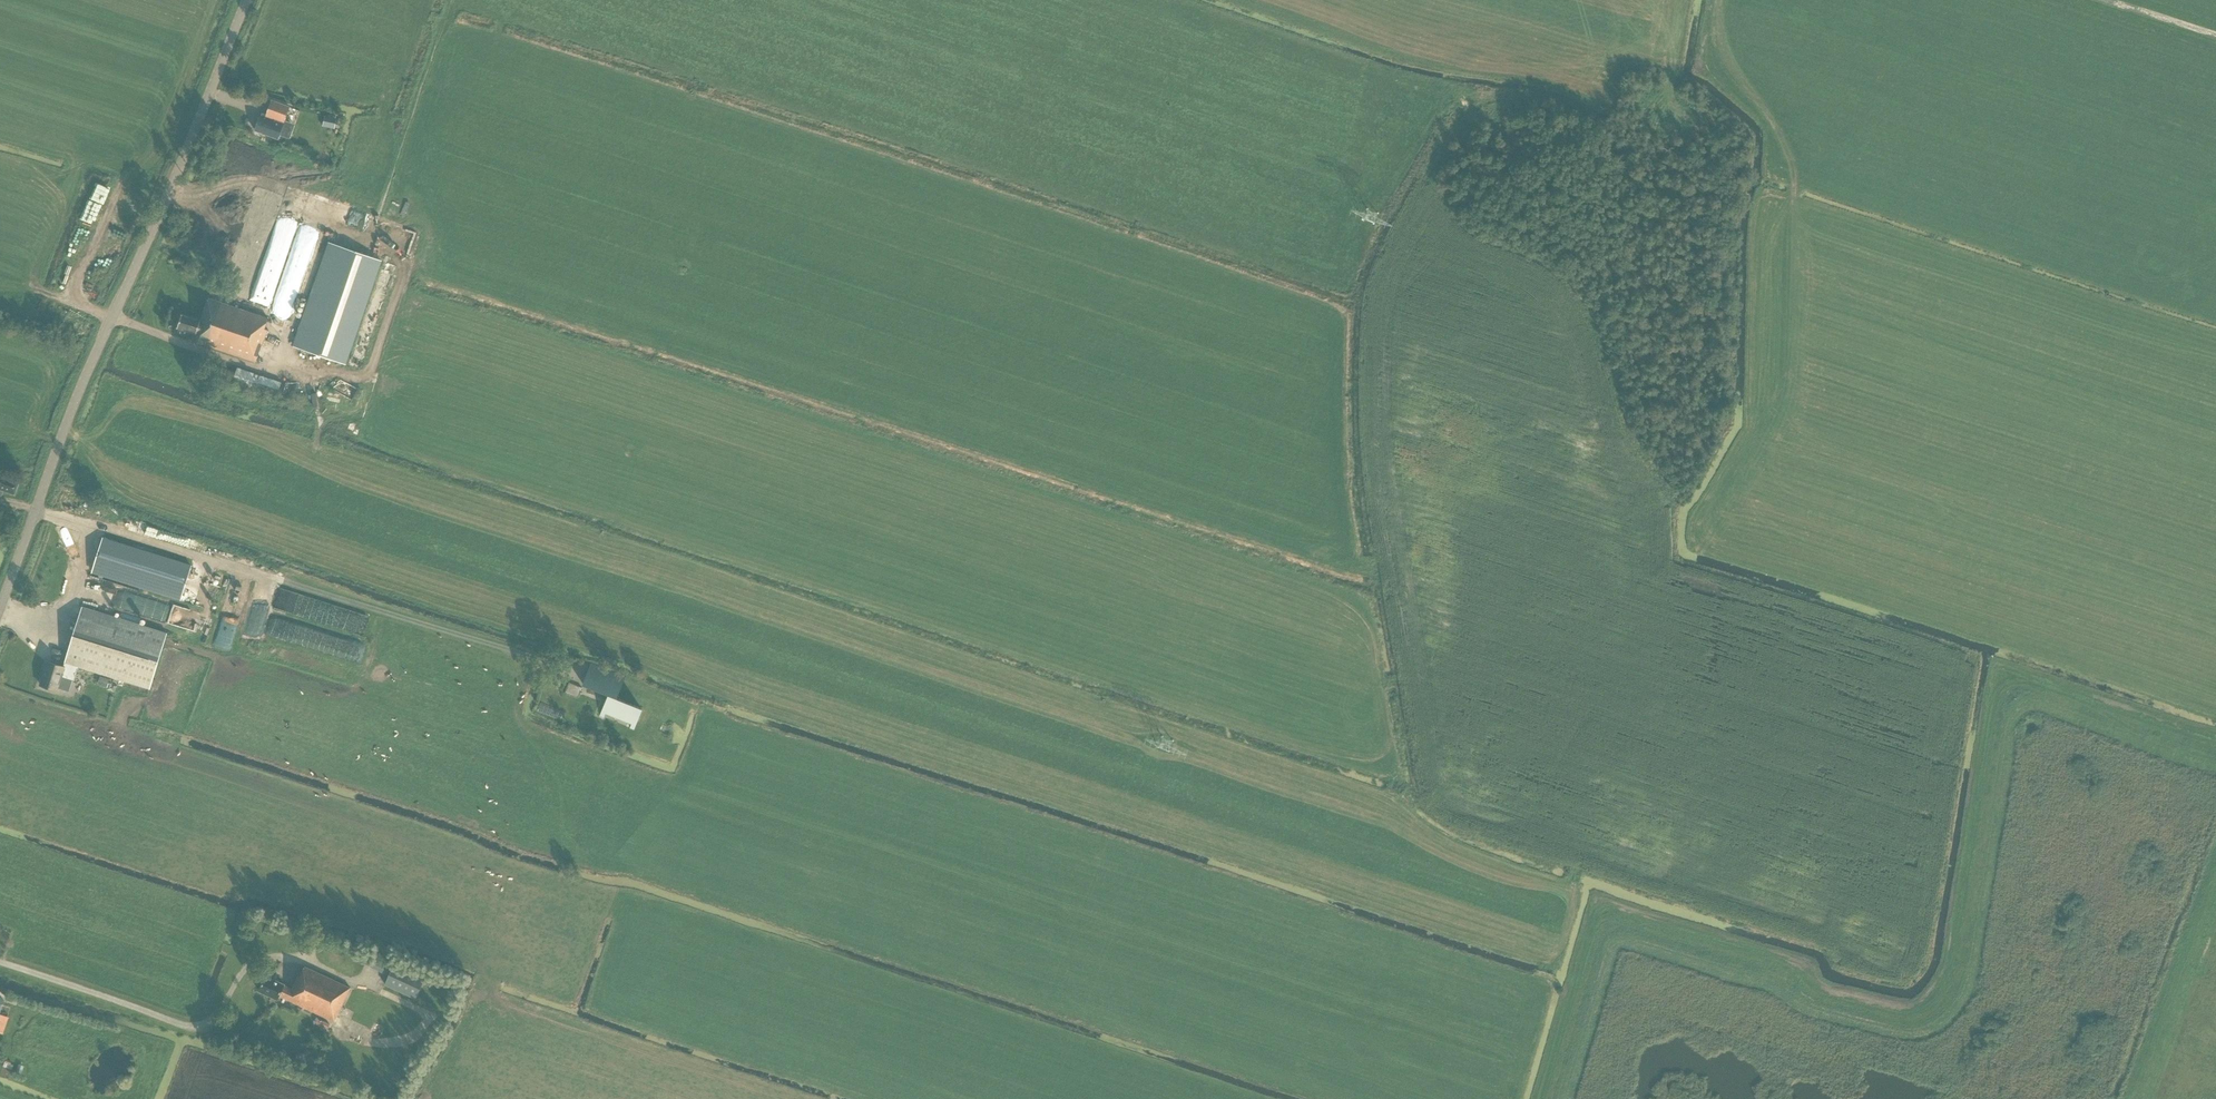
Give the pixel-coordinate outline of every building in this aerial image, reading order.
[(290,106),(272,99),(266,117),(260,115),(255,131),(279,139),(290,106)] [(337,118),(325,115),(322,126),(335,129),(337,118)] [(329,242),(294,345),(348,364),(383,261),(329,242)] [(262,289),(261,306),(268,307),(269,289),(262,289)] [(263,327),(266,315),(209,297),(201,320),(181,314),(177,328),(196,333),(193,341),(202,344),(203,344),(256,361),(266,328),(263,327)] [(282,381),(237,366),(232,382),(276,397),(282,381)] [(336,393),(349,400),(355,388),(342,382),(336,393)] [(18,481),(0,475),(0,490),(13,494),(18,481)] [(181,535),(179,543),(193,547),(196,540),(181,535)] [(180,600),(191,565),(103,538),(93,572),(180,600)] [(245,651),(263,650),(262,611),(271,611),(271,605),(249,606),(250,629),(244,629),(245,651)] [(150,689),(167,633),(82,607),(65,662),(67,663),(66,667),(48,662),(41,685),(57,690),(61,676),(75,680),(79,667),(150,689)] [(195,633),(198,609),(191,608),(187,632),(195,633)] [(628,674),(594,660),(583,685),(608,694),(601,713),(635,727),(644,706),(619,696),(628,674)] [(101,675),(98,684),(106,687),(109,678),(101,675)] [(577,698),(582,687),(569,682),(565,693),(577,698)] [(367,959),(365,965),(386,974),(389,968),(367,959)] [(426,977),(395,963),(390,975),(385,985),(417,999),(426,977)] [(349,989),(304,968),(300,976),(298,975),(292,989),(284,985),(284,984),(266,976),(259,990),(277,999),(279,996),(334,1022),(349,989)] [(11,1070),(12,1062),(3,1060),(1,1068),(11,1070)]
